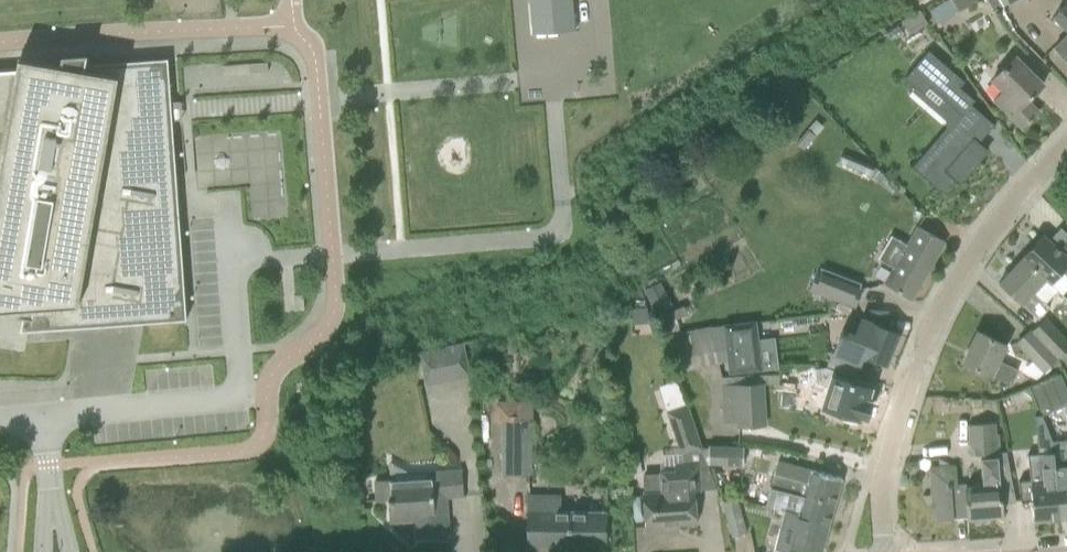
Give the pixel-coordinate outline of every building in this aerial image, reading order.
[(532,35),(575,31),(573,0),(529,0),(532,35)] [(930,9),(939,24),(980,0),(944,0),(930,9)] [(1000,4),(998,0),(988,0),(992,8),(1000,4)] [(1066,4),(1053,18),(1066,32),(1066,5),(1066,4)] [(1054,48),(1066,61),(1066,35),(1054,48)] [(935,143),(934,142),(912,167),(943,194),(955,180),(960,185),(989,152),(979,143),(994,125),(971,105),(975,100),(959,87),(964,82),(928,51),(904,79),(922,94),(929,87),(944,99),(941,102),(943,103),(953,112),(948,118),(949,128),(935,143)] [(0,72),(0,311),(17,310),(18,310),(17,314),(25,316),(30,317),(27,331),(28,331),(71,328),(110,325),(143,323),(148,323),(182,320),(186,320),(173,131),(172,120),(172,118),(171,112),(171,103),(167,59),(85,65),(86,56),(87,56),(87,54),(62,56),(60,66),(18,59),(16,70),(0,72)] [(1043,84),(1028,69),(1014,55),(990,81),(1001,91),(992,101),(1012,120),(1012,119),(1022,128),(1038,112),(1027,101),(1043,84)] [(223,71),(266,70),(265,62),(223,63),(223,71)] [(907,82),(906,83),(894,74),(888,81),(907,97),(915,88),(907,82)] [(793,128),(792,129),(784,125),(780,131),(789,135),(789,136),(805,145),(810,135),(793,128)] [(871,176),(875,167),(842,153),(838,162),(871,176)] [(945,242),(925,231),(917,226),(905,245),(892,237),(879,259),(893,267),(883,284),(911,300),(945,242)] [(1065,255),(1043,235),(1022,257),(1022,258),(1046,280),(1051,284),(1062,272),(1066,276),(1066,254),(1065,255)] [(1035,293),(1046,280),(1022,258),(999,284),(1038,320),(1050,306),(1035,293)] [(859,288),(861,283),(820,268),(811,290),(856,307),(863,289),(859,288)] [(656,315),(672,307),(660,282),(644,290),(656,315)] [(679,305),(663,314),(671,329),(687,321),(679,305)] [(645,308),(629,309),(630,324),(646,323),(645,308)] [(1065,338),(1046,317),(1030,330),(1057,359),(1066,351),(1066,341),(1065,338)] [(886,364),(898,334),(861,319),(856,332),(844,327),(833,354),(859,364),(863,355),(886,364)] [(758,374),(753,327),(723,330),(728,377),(758,374)] [(1042,373),(1057,359),(1030,330),(1016,343),(1042,373)] [(1007,345),(998,341),(978,331),(963,363),(993,377),(994,375),(1012,384),(1018,371),(999,362),(1007,345)] [(471,377),(464,344),(464,343),(419,352),(426,387),(471,377)] [(832,367),(815,369),(817,382),(829,386),(822,406),(861,419),(862,416),(866,417),(871,401),(867,400),(871,387),(856,383),(857,380),(834,373),(836,368),(832,367)] [(1032,387),(1044,416),(1066,406),(1066,391),(1060,375),(1032,387)] [(779,386),(779,377),(779,376),(725,378),(725,385),(722,385),(723,426),(764,425),(763,386),(779,386)] [(813,414),(818,394),(784,386),(780,407),(813,414)] [(683,454),(704,453),(687,404),(667,411),(683,454)] [(531,423),(503,423),(502,423),(502,456),(531,456),(531,423)] [(970,456),(997,454),(994,423),(968,425),(970,456)] [(1052,441),(1059,518),(1066,518),(1066,440),(1052,441)] [(1041,479),(1019,481),(1021,502),(1032,501),(1034,521),(1059,518),(1052,441),(1047,441),(1038,442),(1041,479)] [(710,446),(709,465),(743,466),(744,447),(710,446)] [(502,456),(502,473),(531,473),(531,456),(502,456)] [(918,461),(907,462),(907,473),(915,472),(919,468),(918,461)] [(717,487),(709,465),(708,462),(683,462),(675,463),(676,474),(642,475),(646,533),(666,531),(665,525),(697,523),(694,489),(717,487)] [(829,523),(841,479),(777,462),(765,506),(784,511),(829,523)] [(1009,471),(999,472),(998,464),(981,465),(983,486),(966,487),(966,484),(965,484),(968,518),(970,518),(975,522),(986,522),(990,516),(1002,515),(1001,503),(1016,502),(1009,471)] [(965,484),(957,485),(956,466),(929,468),(931,495),(935,495),(937,520),(968,518),(965,484)] [(433,498),(463,496),(462,470),(429,472),(429,479),(391,481),(391,479),(375,480),(376,501),(388,500),(390,522),(416,521),(417,538),(436,537),(433,498)] [(527,495),(527,546),(552,546),(553,510),(544,510),(544,495),(527,495)] [(561,510),(561,495),(544,495),(544,510),(553,510),(552,546),(606,547),(607,511),(561,510)] [(747,533),(739,503),(723,503),(733,537),(747,533)] [(774,548),(787,551),(789,551),(790,550),(797,551),(822,551),(829,523),(784,511),(774,548)]
